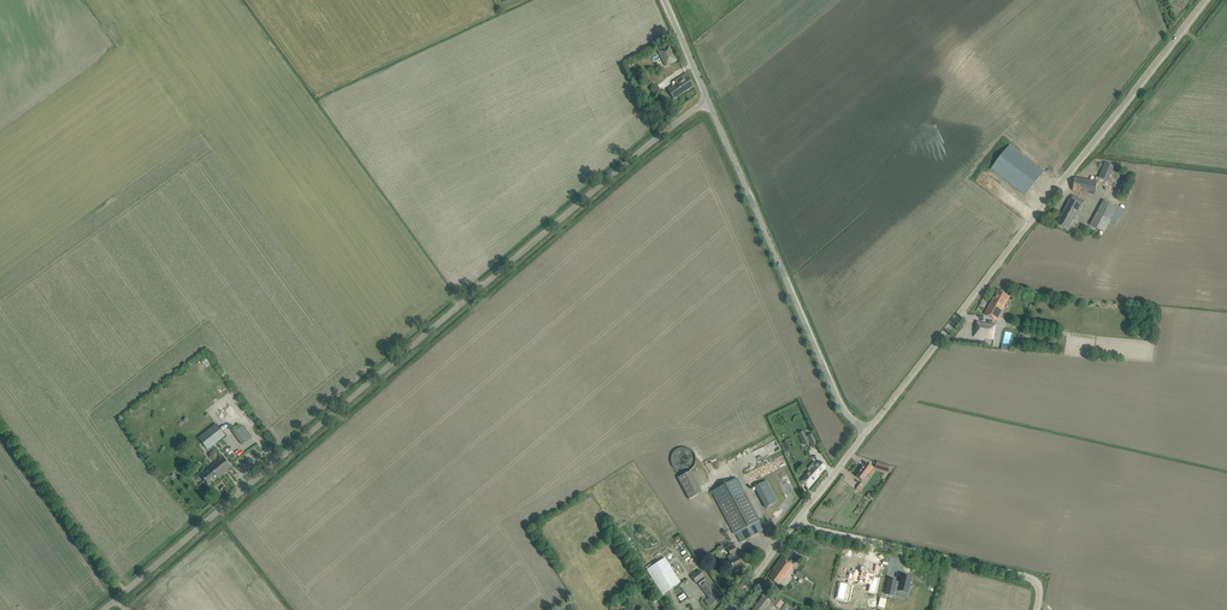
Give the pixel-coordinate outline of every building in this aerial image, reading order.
[(670,45),(665,48),(658,51),(666,66),(678,61),(670,45)] [(673,99),(693,86),(686,74),(681,77),(674,81),(676,85),(668,91),(673,99)] [(656,95),(661,92),(657,85),(652,89),(656,95)] [(1025,196),(1044,172),(1039,168),(1014,149),(1010,145),(996,163),(991,169),(995,173),(1021,192),(1025,196)] [(1108,182),(1114,167),(1105,163),(1099,178),(1108,182)] [(1098,182),(1095,181),(1075,178),(1073,191),(1095,195),(1098,182)] [(1085,202),(1078,198),(1073,196),(1071,200),(1058,224),(1068,230),(1074,219),(1075,220),(1085,202)] [(1118,208),(1104,200),(1090,225),(1104,233),(1118,208)] [(997,321),(1006,305),(1005,304),(1009,296),(999,291),(993,301),(992,301),(985,315),(997,321)] [(993,340),(996,326),(978,322),(977,322),(977,326),(976,326),(974,337),(980,338),(993,340)] [(216,424),(198,438),(203,445),(207,442),(211,447),(225,436),(216,424)] [(233,433),(242,445),(252,438),(243,426),(233,433)] [(805,434),(800,436),(804,445),(810,442),(813,447),(818,445),(812,434),(806,437),(805,434)] [(693,468),(693,467),(694,466),(695,465),(695,464),(695,463),(696,462),(696,460),(696,459),(696,458),(695,457),(695,455),(695,454),(694,453),(693,452),(692,451),(692,450),(691,450),(690,449),(688,448),(687,448),(685,447),(684,447),(683,447),(682,447),(681,447),(680,447),(679,448),(678,448),(677,448),(676,449),(676,450),(675,450),(674,451),(673,452),(673,453),(672,454),(671,455),(671,456),(671,457),(671,459),(670,460),(671,461),(671,462),(671,464),(672,465),(672,466),(673,467),(674,468),(675,469),(675,470),(677,471),(678,471),(679,472),(680,472),(681,472),(683,472),(684,472),(685,472),(686,472),(687,472),(689,471),(690,471),(691,470),(692,469),(693,468)] [(213,465),(210,467),(211,468),(218,477),(219,478),(231,468),(223,457),(213,465)] [(826,467),(821,463),(819,461),(814,466),(812,464),(807,469),(809,472),(801,481),(808,488),(818,476),(818,475),(826,467)] [(888,472),(890,465),(877,462),(875,469),(888,472)] [(866,463),(856,476),(862,481),(873,467),(866,463)] [(218,477),(211,468),(201,476),(208,485),(218,477)] [(678,478),(689,499),(702,492),(691,471),(678,478)] [(735,534),(740,543),(764,530),(737,478),(712,491),(734,534),(735,534)] [(754,487),(762,502),(765,508),(777,501),(766,481),(754,487)] [(733,554),(727,557),(729,561),(728,562),(727,563),(729,566),(730,567),(732,566),(734,569),(744,564),(739,555),(739,556),(736,551),(737,551),(734,546),(729,549),(728,550),(730,554),(732,553),(733,554)] [(646,569),(662,594),(681,582),(665,557),(646,569)] [(790,572),(793,567),(781,558),(772,571),(774,572),(773,572),(769,578),(777,584),(782,577),(784,579),(790,572)] [(700,586),(707,580),(704,576),(699,570),(691,577),(696,582),(697,582),(700,586)] [(850,572),(848,577),(871,583),(869,590),(875,592),(878,579),(873,577),(873,575),(866,573),(867,571),(861,570),(861,572),(854,570),(853,573),(850,572)] [(714,590),(711,586),(707,581),(707,580),(700,586),(709,598),(705,601),(709,607),(719,599),(713,591),(714,590)] [(888,584),(884,599),(891,600),(893,594),(897,595),(897,596),(906,598),(910,583),(900,580),(899,587),(895,586),(895,585),(888,584)] [(839,591),(837,598),(844,600),(848,585),(840,583),(840,584),(839,590),(839,591)] [(753,609),(769,609),(772,606),(772,605),(773,604),(775,601),(769,597),(770,597),(768,600),(764,596),(763,596),(753,609)] [(772,605),(772,606),(775,608),(776,606),(779,609),(783,603),(777,598),(775,601),(773,604),(772,605)]
